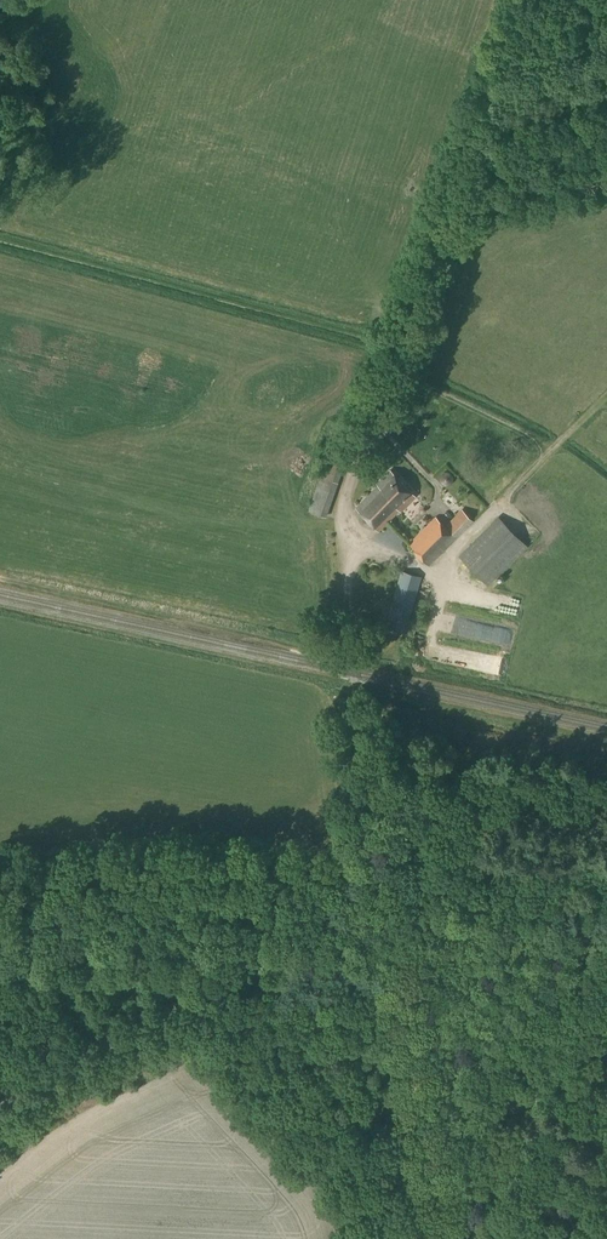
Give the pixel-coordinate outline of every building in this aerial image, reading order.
[(326,517),(351,446),(333,440),(308,511),(326,517)] [(401,512),(416,497),(390,471),(377,484),(378,485),(355,508),(379,531),(399,510),(401,512)] [(447,486),(458,485),(456,475),(446,476),(447,486)] [(428,566),(474,522),(462,510),(444,526),(435,517),(407,544),(428,566)] [(488,585),(527,547),(498,517),(459,556),(488,585)] [(408,624),(422,577),(401,571),(387,618),(408,624)]
